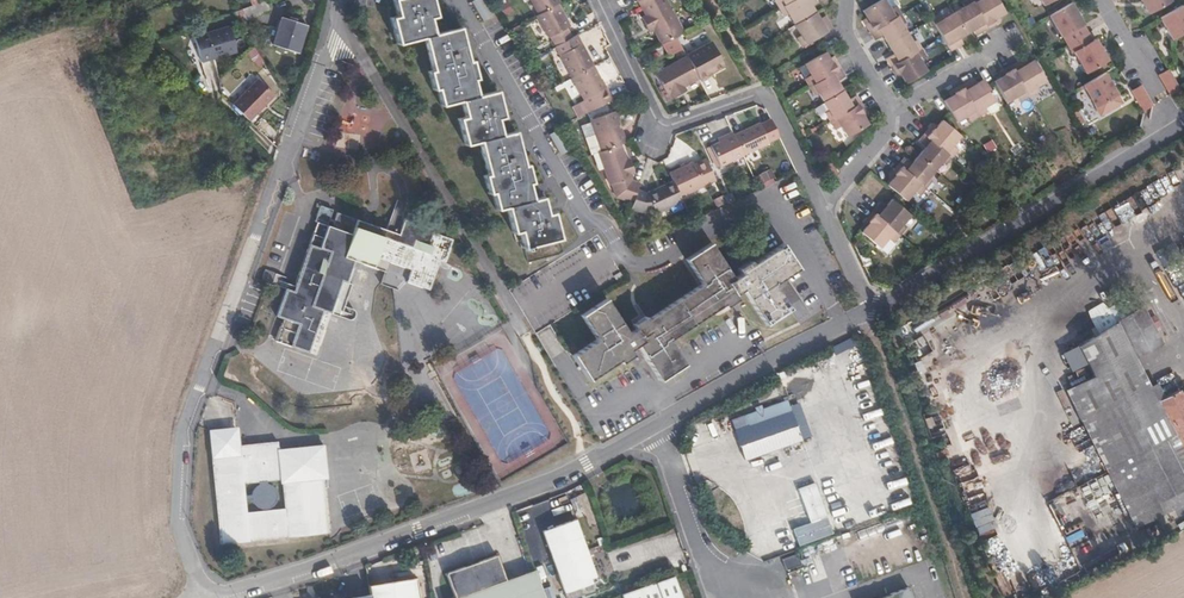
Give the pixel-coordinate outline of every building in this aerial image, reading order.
[(514,129),(507,130),(500,132),(497,118),(500,117),(501,117),(495,90),(485,92),(475,94),(472,79),(475,79),(473,69),(471,60),(468,61),(466,61),(465,55),(458,28),(450,30),(435,33),(432,34),(430,23),(429,18),(434,17),(431,0),(393,0),(397,16),(391,18),(397,45),(420,40),(424,39),(427,52),(432,71),(427,72),(431,89),(436,88),(440,106),(456,102),(460,101),(462,112),(464,117),(457,119),(464,145),(478,142),(486,175),(483,175),(487,194),(490,193),(494,210),(505,208),(511,231),(518,230),(522,245),(538,242),(558,238),(552,212),(544,213),(540,197),(530,199),(528,190),(526,182),(530,182),(526,165),(522,165),(519,152),(514,129)] [(558,0),(531,0),(538,14),(559,3),(560,3),(558,0)] [(666,0),(641,0),(638,1),(646,14),(641,17),(647,28),(652,26),(654,31),(662,45),(664,44),(677,37),(684,33),(666,0)] [(811,6),(808,2),(811,0),(792,0),(778,8),(783,16),(788,14),(794,24),(815,13),(811,6)] [(897,6),(891,9),(885,0),(879,0),(863,10),(867,17),(870,22),(866,25),(870,31),(901,13),(897,6)] [(972,0),(967,0),(963,2),(965,7),(954,13),(966,33),(973,29),(977,27),(981,33),(989,28),(972,0)] [(999,0),(972,0),(989,28),(998,23),(996,19),(999,16),(1006,13),(999,0)] [(1149,15),(1171,2),(1169,0),(1140,0),(1149,15)] [(262,16),(257,3),(241,9),(246,21),(262,16)] [(570,25),(559,3),(538,14),(536,15),(548,36),(550,36),(555,46),(571,37),(566,27),(570,25)] [(1071,4),(1049,16),(1062,38),(1072,54),(1073,53),(1086,74),(1108,62),(1095,40),(1092,42),(1083,26),(1071,4)] [(1160,19),(1172,41),(1183,34),(1183,10),(1182,6),(1160,19)] [(832,29),(827,22),(822,25),(818,19),(815,13),(794,24),(801,36),(796,39),(801,47),(832,29)] [(907,32),(902,24),(906,22),(901,13),(870,31),(875,40),(883,35),(888,43),(907,32)] [(966,33),(954,13),(943,20),(941,15),(932,20),(950,51),(958,46),(955,40),(960,37),(966,33)] [(827,22),(824,16),(818,19),(822,25),(827,22)] [(303,25),(280,18),(271,46),(295,53),(303,25)] [(228,27),(192,37),(199,62),(235,52),(228,27)] [(981,33),(977,27),(973,29),(977,35),(981,33)] [(890,65),(921,47),(917,40),(912,42),(907,32),(888,43),(894,54),(886,59),(890,65)] [(593,66),(576,34),(571,37),(555,46),(572,77),(593,66)] [(683,48),(677,37),(664,44),(669,55),(683,48)] [(964,43),(960,37),(955,40),(958,46),(964,43)] [(725,66),(712,41),(686,55),(687,56),(699,78),(700,80),(725,66)] [(927,71),(920,59),(926,56),(921,47),(890,65),(895,74),(899,72),(902,76),(906,83),(927,71)] [(840,69),(836,62),(831,64),(829,59),(824,51),(796,67),(808,88),(840,69)] [(685,86),(699,78),(687,56),(656,73),(667,95),(670,94),(673,99),(683,93),(680,88),(685,86)] [(1047,82),(1034,61),(1028,64),(1024,67),(1021,61),(1011,66),(1029,97),(1038,92),(1036,88),(1047,82)] [(612,100),(593,66),(572,77),(584,100),(578,103),(584,115),(612,100)] [(1029,97),(1011,66),(1003,70),(1006,75),(1001,78),(994,82),(1006,103),(1018,96),(1021,102),(1029,97)] [(842,91),(837,81),(845,77),(840,69),(808,88),(812,95),(817,93),(823,103),(842,91)] [(1159,75),(1171,96),(1180,91),(1168,70),(1159,75)] [(1105,73),(1083,86),(1096,108),(1117,95),(1105,73)] [(977,83),(974,77),(969,80),(972,86),(977,83)] [(273,96),(256,79),(231,105),(248,121),(273,96)] [(996,101),(984,79),(977,83),(972,86),(969,80),(961,85),(979,116),(987,111),(985,107),(996,101)] [(979,116),(961,85),(953,90),(955,94),(951,97),(944,101),(956,121),(967,115),(970,121),(979,116)] [(1141,86),(1133,91),(1145,111),(1153,106),(1141,86)] [(828,122),(860,103),(856,95),(848,100),(842,91),(823,103),(828,111),(824,114),(828,122)] [(998,110),(999,106),(996,101),(985,107),(987,111),(992,113),(998,110)] [(847,137),(868,125),(864,118),(861,113),(865,111),(860,103),(828,122),(833,129),(840,125),(847,137)] [(625,143),(618,121),(620,120),(617,110),(590,119),(590,120),(601,152),(620,145),(625,143)] [(769,142),(781,137),(772,117),(760,123),(760,122),(734,133),(744,154),(770,142),(769,142)] [(601,152),(590,120),(582,123),(594,154),(597,153),(601,152)] [(960,135),(942,120),(937,126),(933,123),(924,134),(952,158),(958,151),(951,145),(960,135)] [(734,133),(733,131),(724,135),(725,138),(719,141),(711,145),(721,164),(744,154),(734,133)] [(952,158),(924,134),(918,142),(924,147),(918,156),(936,171),(942,163),(946,167),(952,158)] [(634,173),(630,162),(626,163),(625,158),(620,145),(601,152),(597,153),(603,169),(609,184),(610,184),(630,177),(631,176),(631,174),(634,173)] [(603,169),(597,153),(594,154),(592,155),(598,171),(603,169)] [(929,179),(936,171),(918,156),(911,164),(904,158),(898,165),(926,189),(933,182),(929,179)] [(716,180),(706,158),(695,163),(693,161),(670,172),(674,180),(682,197),(716,180)] [(831,162),(824,166),(831,178),(838,174),(831,162)] [(926,189),(898,165),(892,172),(895,176),(892,180),(887,185),(905,200),(913,191),(920,197),(926,189)] [(619,192),(631,181),(630,177),(610,184),(616,198),(619,192)] [(682,197),(674,180),(646,193),(637,191),(633,203),(632,208),(646,213),(654,209),(656,213),(683,201),(682,197)] [(637,191),(640,184),(631,181),(619,192),(616,198),(633,203),(637,191)] [(901,225),(910,215),(891,199),(886,206),(882,210),(877,205),(872,212),(899,235),(905,228),(901,225)] [(886,206),(881,201),(877,205),(882,210),(886,206)] [(433,229),(415,223),(403,218),(398,232),(398,234),(336,212),(332,225),(331,226),(316,221),(302,259),(293,285),(285,283),(273,316),(281,319),(273,340),(314,354),(328,313),(340,281),(345,282),(353,261),(356,262),(385,272),(389,262),(409,269),(405,281),(429,290),(431,285),(439,261),(444,263),(452,240),(433,233),(433,229)] [(899,235),(872,212),(866,219),(869,222),(865,226),(860,232),(879,248),(888,238),(893,243),(899,235)] [(887,254),(895,244),(893,243),(888,238),(879,248),(887,254)] [(666,341),(682,331),(688,341),(691,344),(694,345),(697,345),(709,337),(710,336),(711,334),(711,331),(710,328),(703,318),(721,306),(723,308),(735,300),(732,295),(739,290),(762,326),(774,318),(788,309),(773,285),(797,269),(781,243),(751,263),(749,260),(745,262),(735,268),(738,274),(732,278),(709,243),(684,259),(699,283),(682,294),(676,285),(674,282),(668,282),(655,291),(654,292),(653,298),(660,309),(646,318),(644,316),(631,324),(633,328),(626,333),(604,299),(579,315),(594,339),(574,352),(570,355),(587,380),(589,379),(610,366),(618,361),(619,363),(631,356),(628,350),(634,347),(656,382),(682,366),(666,341)] [(338,317),(350,284),(345,282),(340,281),(328,313),(338,317)] [(1161,344),(1142,307),(1117,320),(1136,356),(1161,344)] [(1136,356),(1117,320),(1076,343),(1098,386),(1071,401),(1138,526),(1165,512),(1152,490),(1143,494),(1124,460),(1164,437),(1159,428),(1171,421),(1159,400),(1136,356)] [(1179,389),(1183,386),(1183,382),(1179,373),(1166,380),(1168,386),(1162,389),(1166,396),(1159,400),(1171,421),(1183,446),(1183,398),(1179,389)] [(797,443),(783,402),(758,410),(756,406),(750,409),(751,413),(726,421),(740,462),(797,443)] [(1171,421),(1159,428),(1164,437),(1124,460),(1143,494),(1152,490),(1165,512),(1183,502),(1183,446),(1171,421)] [(320,476),(319,444),(274,446),(274,438),(236,440),(236,428),(221,429),(221,424),(206,424),(213,538),(321,531),(318,490),(314,490),(313,476),(320,476)] [(562,590),(596,579),(575,516),(541,527),(562,590)] [(529,571),(501,581),(491,556),(441,574),(449,597),(538,597),(529,571)] [(795,569),(791,557),(775,562),(779,575),(795,569)] [(668,579),(615,597),(616,597),(674,597),(668,579)] [(901,590),(882,597),(883,597),(904,597),(901,590)]
